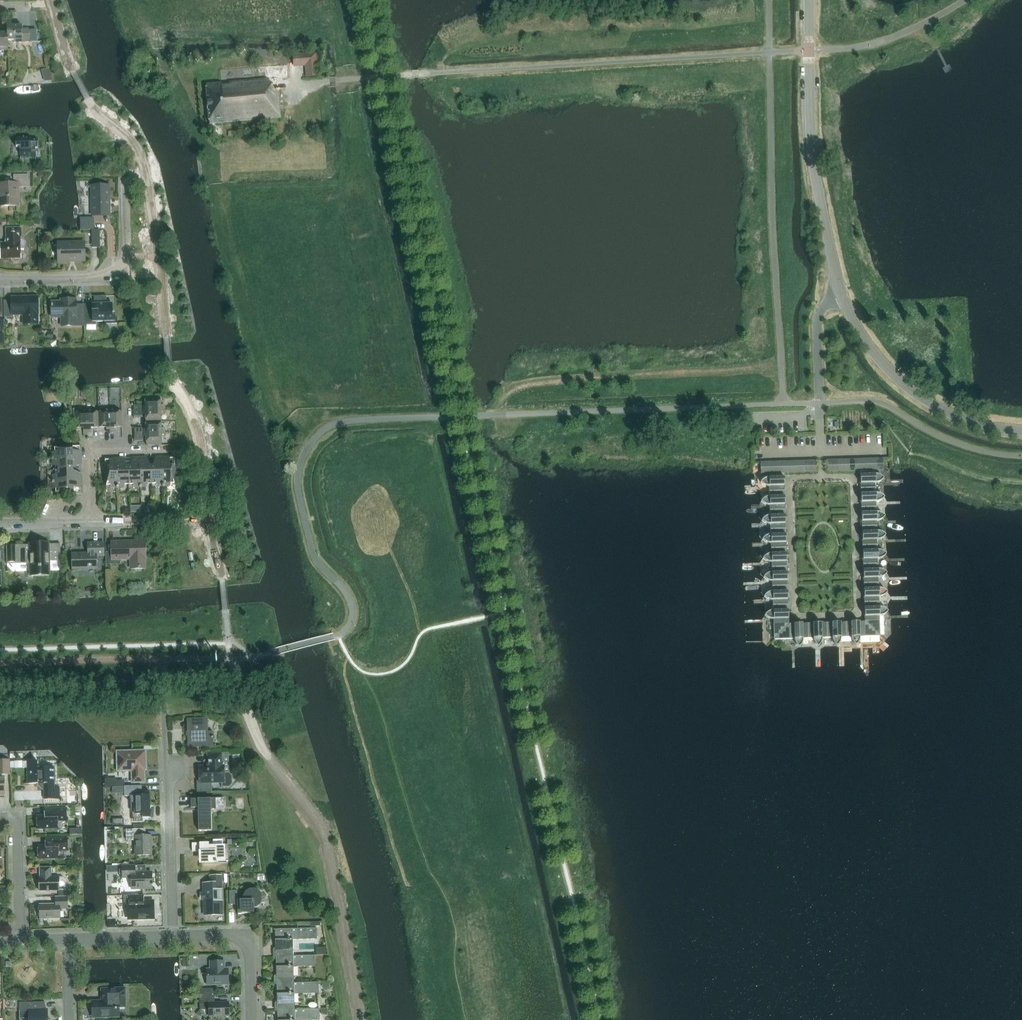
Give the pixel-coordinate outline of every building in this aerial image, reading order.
[(11,20),(7,20),(7,27),(7,33),(7,40),(8,40),(14,40),(14,43),(29,42),(29,29),(22,29),(22,26),(12,26),(11,20)] [(7,33),(0,33),(0,50),(8,50),(8,40),(7,40),(7,33)] [(305,53),(306,62),(309,64),(317,63),(316,52),(305,53)] [(275,79),(288,78),(287,65),(266,67),(267,80),(229,83),(230,85),(222,85),(222,83),(207,85),(211,123),(281,117),(279,89),(276,89),(275,79)] [(35,149),(38,149),(38,140),(31,140),(31,138),(16,138),(16,148),(20,147),(20,156),(36,156),(35,149)] [(13,182),(13,183),(0,183),(0,191),(1,191),(1,206),(17,206),(17,187),(29,187),(28,174),(13,175),(13,182)] [(93,212),(109,212),(108,186),(86,186),(86,187),(92,187),(92,215),(93,215),(93,212)] [(94,230),(94,218),(80,218),(80,230),(94,230)] [(6,243),(0,243),(1,259),(21,258),(20,248),(22,248),(25,245),(25,241),(22,239),(20,239),(20,237),(21,237),(21,228),(6,228),(6,243)] [(92,248),(95,248),(100,248),(99,230),(91,230),(92,248)] [(57,261),(84,260),(84,243),(57,243),(57,261)] [(92,303),(92,304),(83,304),(84,325),(85,325),(85,322),(92,321),(92,322),(104,321),(104,324),(117,324),(117,318),(115,318),(114,312),(112,312),(112,303),(106,303),(106,296),(97,296),(97,304),(94,304),(94,303),(93,303),(93,302),(92,303)] [(12,300),(3,300),(4,317),(13,317),(13,314),(25,314),(25,324),(37,324),(37,314),(38,314),(37,297),(12,298),(12,300)] [(62,327),(84,326),(84,325),(83,304),(77,304),(75,304),(75,299),(65,300),(65,301),(52,301),(52,318),(62,317),(62,327)] [(160,405),(160,398),(145,398),(145,403),(133,404),(134,410),(164,410),(164,405),(160,405)] [(98,412),(98,427),(106,427),(106,432),(110,432),(109,408),(105,408),(105,412),(98,412)] [(122,427),(121,412),(114,412),(114,408),(109,408),(110,432),(114,432),(114,427),(122,427)] [(83,432),(87,432),(86,409),(82,409),(82,413),(75,413),(75,428),(83,428),(83,432)] [(91,428),(98,427),(98,412),(91,412),(91,409),(86,409),(87,432),(91,432),(91,428)] [(145,422),(161,421),(160,414),(164,414),(164,410),(134,410),(134,418),(145,417),(145,422)] [(161,421),(145,422),(146,428),(134,428),(134,433),(165,433),(164,428),(161,428),(161,421)] [(165,433),(134,433),(134,439),(146,438),(146,445),(161,445),(161,437),(165,437),(165,433)] [(72,447),(62,447),(54,447),(55,452),(52,452),(52,459),(81,458),(81,451),(72,452),(72,447)] [(140,458),(140,487),(147,486),(147,484),(152,484),(151,466),(146,466),(146,457),(140,458)] [(157,486),(163,486),(162,457),(156,457),(156,466),(151,466),(152,484),(157,484),(157,486)] [(175,483),(175,482),(175,472),(174,466),(169,466),(169,457),(162,457),(163,486),(170,486),(170,483),(175,483)] [(55,470),(72,470),(72,465),(81,465),(81,458),(52,459),(52,465),(55,465),(55,470)] [(111,487),(117,487),(117,458),(110,458),(110,467),(105,468),(106,485),(111,485),(111,487)] [(129,484),(128,467),(123,467),(123,458),(117,458),(117,487),(124,487),(124,484),(129,484)] [(134,487),(140,487),(140,458),(133,458),(133,467),(128,467),(129,484),(134,484),(134,487)] [(53,475),(53,482),(82,481),(82,474),(73,474),(72,470),(55,470),(55,475),(53,475)] [(883,479),(884,478),(883,477),(882,477),(881,476),(880,475),(878,475),(877,474),(876,474),(875,474),(875,471),(871,471),(866,471),(860,471),(859,471),(860,494),(875,493),(875,483),(876,483),(877,482),(879,482),(880,481),(881,481),(882,480),(883,479)] [(778,474),(772,474),(769,474),(769,477),(767,478),(766,478),(765,478),(764,479),(763,479),(762,480),(761,481),(760,482),(761,483),(762,484),(763,485),(764,485),(765,485),(766,486),(767,486),(769,486),(769,496),(769,497),(785,496),(784,474),(783,474),(778,474)] [(82,481),(53,482),(53,488),(56,488),(56,493),(73,493),(73,488),(82,488),(82,481)] [(884,498),(884,497),(883,496),(882,495),(881,494),(879,494),(877,493),(876,493),(875,493),(860,494),(860,513),(876,512),(876,502),(878,502),(879,501),(880,500),(881,500),(883,499),(884,498)] [(762,500),(761,501),(762,502),(763,503),(764,504),(766,505),(767,505),(768,505),(769,505),(770,516),(785,515),(785,496),(769,497),(769,496),(768,497),(766,497),(765,498),(764,498),(763,499),(762,499),(762,500)] [(884,517),(885,516),(884,516),(883,515),(882,514),(881,513),(880,513),(878,512),(877,512),(876,512),(860,513),(861,532),(877,531),(876,521),(878,521),(879,520),(880,520),(881,520),(882,519),(883,518),(884,517)] [(762,519),(761,520),(762,521),(763,522),(764,522),(765,523),(766,524),(768,524),(769,524),(770,524),(770,535),(786,534),(785,515),(770,516),(768,516),(767,516),(766,516),(765,517),(764,517),(763,518),(763,519),(762,519)] [(884,536),(885,535),(885,534),(884,534),(883,533),(882,533),(881,532),(880,532),(879,531),(878,531),(877,531),(861,532),(862,551),(877,550),(877,540),(878,540),(879,539),(881,539),(882,539),(883,538),(884,537),(884,536)] [(763,538),(762,539),(763,540),(763,541),(765,541),(766,542),(767,543),(768,543),(770,543),(771,543),(771,554),(787,554),(786,534),(770,535),(768,535),(767,535),(766,536),(765,536),(764,537),(763,538)] [(112,552),(106,552),(106,564),(119,564),(119,559),(131,558),(131,568),(144,568),(144,558),(145,558),(144,541),(111,542),(112,552)] [(88,553),(72,553),(72,569),(97,568),(96,556),(104,556),(103,542),(88,543),(88,553)] [(60,544),(6,545),(7,572),(7,562),(31,561),(31,574),(49,574),(48,561),(61,561),(60,544)] [(878,569),(878,559),(879,559),(880,558),(881,558),(882,557),(883,557),(884,556),(885,555),(886,554),(885,553),(884,553),(883,552),(883,551),(882,551),(880,550),(879,550),(877,550),(862,551),(862,570),(878,569)] [(763,557),(763,558),(763,559),(764,560),(765,561),(766,561),(767,561),(768,562),(770,562),(771,562),(771,572),(771,573),(787,573),(787,554),(771,554),(770,554),(768,554),(767,554),(766,555),(765,556),(764,556),(763,557)] [(878,588),(878,578),(879,578),(880,577),(882,577),(883,577),(884,576),(885,575),(886,574),(886,573),(886,572),(885,572),(883,570),(882,570),(880,569),(879,569),(878,569),(862,570),(863,589),(878,588)] [(764,576),(763,577),(764,578),(765,579),(766,580),(767,580),(769,581),(771,581),(772,581),(772,591),(772,592),(788,592),(787,573),(771,573),(771,572),(770,573),(769,573),(768,573),(767,574),(766,574),(765,575),(764,576)] [(886,594),(887,592),(886,591),(885,590),(884,590),(883,589),(882,589),(881,588),(880,588),(878,588),(863,589),(863,608),(879,607),(879,597),(880,597),(881,596),(882,596),(883,596),(884,595),(885,594),(886,594)] [(764,595),(764,596),(765,597),(766,598),(767,599),(768,599),(769,599),(770,600),(771,600),(772,600),(773,610),(773,611),(788,611),(788,592),(772,592),(772,591),(771,592),(769,592),(768,592),(767,593),(766,594),(765,594),(764,595)] [(887,612),(888,611),(887,611),(886,610),(885,609),(884,608),(883,608),(882,607),(881,607),(879,607),(863,608),(864,616),(864,621),(880,636),(879,616),(880,616),(882,615),(883,615),(884,615),(885,614),(886,613),(887,612)] [(765,614),(764,615),(765,616),(766,617),(767,617),(769,618),(770,619),(771,619),(772,619),(773,619),(774,639),(789,624),(788,619),(789,619),(788,611),(773,611),(773,610),(771,610),(770,611),(769,611),(768,611),(767,612),(766,613),(766,614),(765,614)] [(835,645),(837,646),(838,645),(838,644),(839,643),(840,642),(840,641),(840,640),(841,639),(841,638),(841,637),(851,637),(851,621),(832,622),(832,637),(832,638),(832,639),(832,640),(833,641),(833,642),(834,643),(835,644),(835,645)] [(854,644),(856,645),(857,644),(858,642),(859,641),(859,640),(859,639),(860,638),(860,637),(880,636),(864,621),(859,621),(851,621),(851,637),(851,638),(851,639),(852,640),(852,641),(852,642),(853,643),(854,644)] [(817,646),(818,646),(819,645),(820,644),(821,642),(821,641),(821,640),(822,639),(822,638),(832,638),(832,637),(832,622),(802,623),(803,638),(813,638),(813,639),(814,641),(814,642),(814,643),(815,644),(816,645),(817,646)] [(798,646),(799,647),(800,646),(801,644),(802,643),(802,642),(802,641),(803,640),(803,638),(802,623),(794,623),(789,624),(774,639),(794,639),(794,640),(794,641),(795,642),(795,643),(796,645),(797,646),(798,646)] [(188,747),(213,746),(212,732),(207,732),(207,719),(187,719),(188,747)] [(146,770),(145,751),(117,752),(118,771),(132,770),(132,782),(144,782),(144,770),(146,770)] [(211,791),(211,783),(222,783),(222,787),(229,787),(232,784),(232,776),(229,773),(222,773),(221,754),(207,754),(208,763),(210,763),(210,766),(199,766),(199,782),(197,782),(197,791),(211,791)] [(10,760),(0,760),(0,794),(4,794),(4,776),(3,777),(3,775),(10,774),(10,760)] [(23,783),(23,784),(37,784),(44,790),(44,800),(59,799),(59,787),(54,787),(53,766),(37,767),(37,761),(22,761),(23,768),(27,768),(28,783),(23,783)] [(149,791),(142,792),(142,786),(124,786),(124,796),(131,796),(131,804),(134,804),(135,814),(142,814),(142,818),(150,818),(149,791)] [(216,798),(191,799),(191,810),(198,810),(198,831),(212,830),(211,810),(216,809),(216,798)] [(45,816),(37,816),(37,829),(57,828),(57,821),(67,821),(67,808),(51,808),(45,809),(45,816)] [(144,836),(144,829),(126,829),(126,840),(135,840),(135,855),(151,855),(150,835),(144,836)] [(58,851),(68,851),(67,838),(51,838),(45,839),(45,846),(38,846),(38,859),(58,858),(58,851)] [(216,860),(223,860),(223,845),(209,845),(209,843),(192,843),(192,851),(203,851),(203,862),(216,862),(216,860)] [(135,872),(135,865),(122,866),(122,878),(131,878),(131,889),(152,888),(151,872),(135,872)] [(51,867),(39,867),(39,873),(40,873),(40,878),(39,878),(39,891),(59,890),(59,889),(59,886),(63,886),(65,884),(64,879),(63,877),(47,877),(47,873),(51,873),(51,867)] [(204,915),(222,915),(221,875),(210,876),(210,883),(203,883),(204,915)] [(237,890),(229,890),(229,904),(237,904),(237,914),(253,914),(253,915),(253,907),(255,907),(259,905),(262,900),(261,896),(259,891),(255,889),(250,889),(246,892),(243,896),(243,899),(237,899),(237,890)] [(138,902),(138,895),(124,895),(124,902),(129,902),(129,919),(153,918),(152,901),(138,902)] [(56,904),(39,905),(40,919),(60,918),(60,909),(68,908),(67,897),(55,897),(56,904)] [(274,929),(274,949),(274,956),(293,956),(293,940),(317,939),(317,928),(274,929)] [(315,955),(293,956),(274,956),(275,983),(294,983),(293,967),(315,966),(315,955)] [(224,968),(224,962),(224,961),(210,961),(210,969),(206,969),(207,985),(228,984),(228,968),(224,968)] [(318,982),(294,983),(275,983),(276,1010),(294,1010),(294,994),(319,993),(318,982)] [(94,1001),(94,1007),(94,1018),(120,1017),(120,1008),(125,1008),(125,988),(106,988),(106,996),(105,996),(105,998),(102,1001),(94,1001)] [(215,1002),(214,995),(199,996),(200,1010),(209,1009),(209,1016),(229,1016),(229,1002),(215,1002)] [(20,1003),(20,1019),(29,1019),(47,1019),(47,1009),(45,1009),(45,1002),(20,1003)] [(276,1019),(319,1019),(319,1009),(294,1010),(276,1010),(276,1019)]
